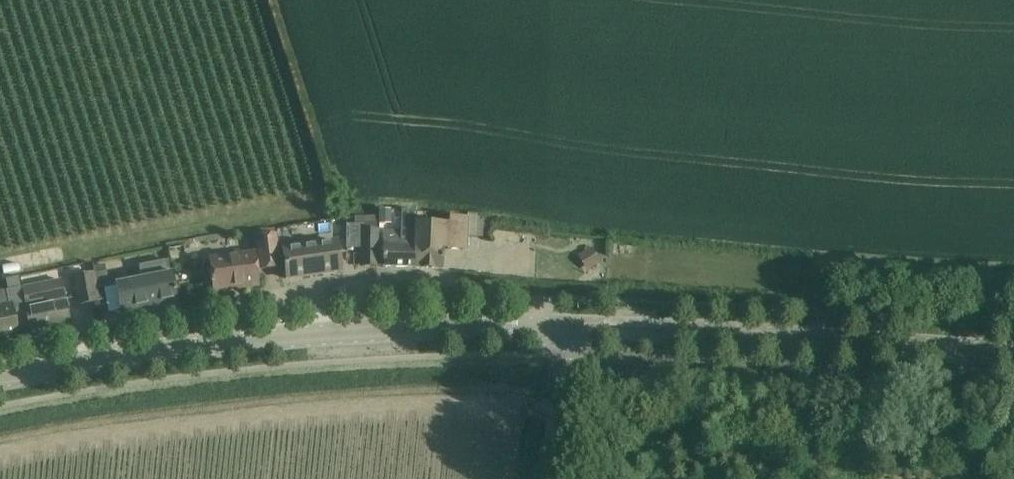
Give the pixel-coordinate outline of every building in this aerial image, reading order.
[(390,211),(380,211),(380,224),(389,224),(390,211)] [(383,248),(383,267),(415,268),(416,225),(415,224),(415,212),(401,211),(400,234),(384,233),(383,248)] [(416,225),(415,268),(441,269),(442,260),(444,260),(444,256),(442,256),(442,247),(449,247),(448,249),(465,250),(466,237),(482,238),(484,216),(467,214),(466,219),(449,218),(449,227),(425,227),(425,225),(416,225)] [(377,267),(377,247),(377,231),(364,230),(365,226),(339,226),(338,238),(347,238),(347,249),(363,249),(362,267),(377,267)] [(274,229),(259,231),(260,238),(275,236),(274,229)] [(281,267),(277,235),(275,236),(260,238),(255,238),(259,270),(281,267)] [(340,271),(337,251),(336,243),(297,249),(298,255),(285,257),(288,278),(340,271)] [(257,285),(253,253),(210,259),(213,280),(210,280),(210,284),(213,284),(214,290),(257,285)] [(122,312),(177,301),(169,263),(143,268),(145,278),(116,284),(122,312)] [(95,274),(94,274),(95,282),(97,289),(109,286),(106,271),(95,274)] [(73,278),(74,286),(78,306),(99,302),(97,289),(95,282),(94,274),(73,278)] [(19,278),(6,281),(8,292),(21,289),(19,278)] [(26,311),(30,331),(69,323),(60,281),(21,289),(26,311)] [(107,328),(119,325),(115,301),(102,303),(107,328)] [(0,314),(0,337),(18,333),(14,313),(9,314),(9,313),(3,314),(3,313),(0,314)]
